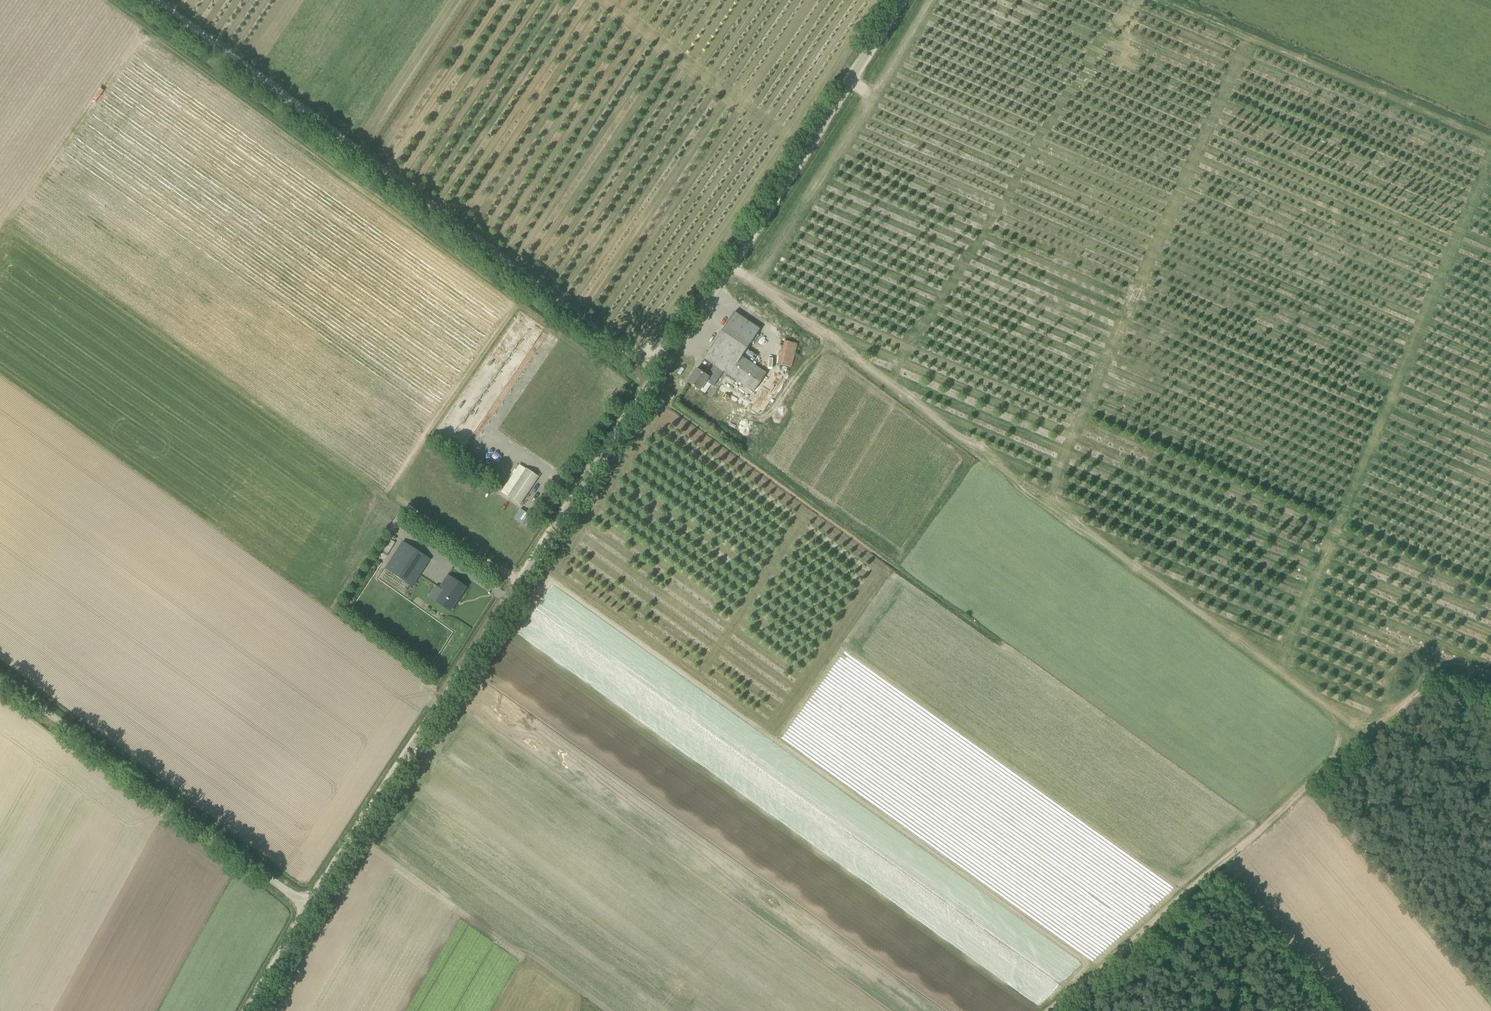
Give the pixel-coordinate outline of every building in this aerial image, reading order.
[(765,372),(741,356),(760,329),(734,312),(704,358),(714,365),(724,371),(754,391),(766,373),(765,372)] [(797,343),(783,340),(778,363),(792,367),(797,343)] [(717,381),(724,371),(714,365),(707,376),(696,369),(687,382),(700,391),(706,381),(717,389),(721,384),(717,381)] [(538,477),(527,469),(519,464),(501,491),(520,504),(538,477)] [(529,514),(521,508),(520,509),(514,518),(515,518),(522,524),(529,514)] [(412,586),(430,559),(403,542),(385,569),(412,586)] [(443,591),(436,601),(450,611),(466,587),(448,575),(440,588),(443,591)]
